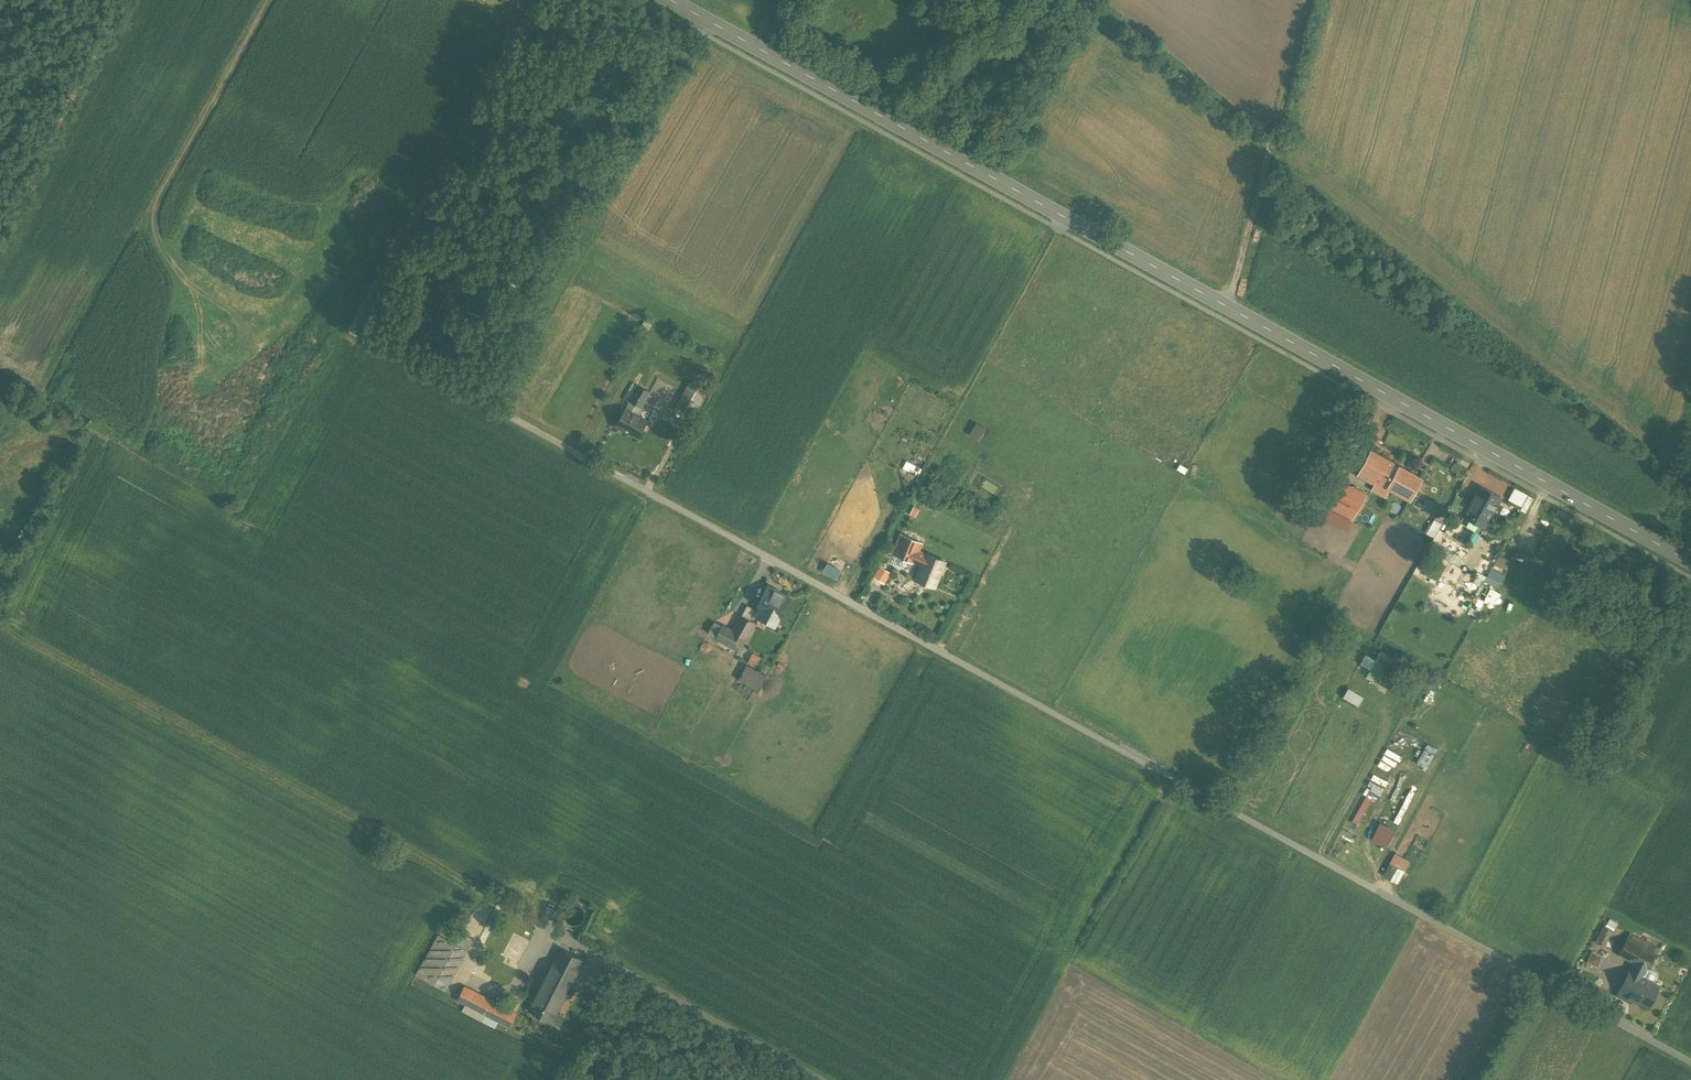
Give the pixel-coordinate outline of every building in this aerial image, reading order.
[(1001,0),(984,0),(980,7),(996,17),(1005,3),(1001,0)] [(1030,1),(1026,7),(1031,10),(1035,4),(1030,1)] [(919,7),(914,3),(909,10),(915,14),(919,7)] [(954,7),(943,4),(941,10),(952,13),(954,7)] [(1053,20),(1037,8),(1032,15),(1048,27),(1053,20)] [(523,292),(528,285),(510,273),(505,280),(523,292)] [(691,381),(675,410),(690,419),(706,390),(691,381)] [(634,393),(629,401),(641,407),(650,392),(638,385),(634,393)] [(634,393),(629,391),(624,399),(629,402),(629,401),(634,393)] [(641,407),(629,401),(629,402),(625,409),(637,415),(641,407)] [(637,415),(625,409),(616,426),(638,438),(647,421),(637,415)] [(972,433),(981,439),(988,428),(979,422),(972,433)] [(1343,448),(1328,439),(1318,456),(1322,459),(1333,465),(1343,448)] [(924,459),(907,451),(902,462),(919,470),(924,459)] [(1371,451),(1358,474),(1375,483),(1377,480),(1388,461),(1371,451)] [(1333,465),(1322,459),(1320,464),(1322,465),(1322,467),(1330,471),(1333,465)] [(1420,479),(1388,461),(1377,480),(1393,490),(1409,499),(1420,479)] [(1366,494),(1335,477),(1321,503),(1352,520),(1366,494)] [(1393,490),(1377,480),(1375,483),(1371,489),(1388,498),(1393,490)] [(1500,498),(1479,486),(1463,515),(1470,519),(1468,523),(1473,526),(1476,522),(1484,527),(1500,498)] [(1528,510),(1536,497),(1517,487),(1509,500),(1528,510)] [(1437,536),(1443,520),(1435,518),(1430,534),(1437,536)] [(944,562),(918,551),(921,543),(899,533),(895,545),(890,543),(886,552),(917,565),(914,574),(916,575),(915,579),(934,587),(944,562)] [(1462,559),(1431,540),(1427,548),(1458,566),(1462,559)] [(1499,556),(1497,566),(1510,568),(1511,558),(1499,556)] [(1425,575),(1440,582),(1448,564),(1433,557),(1425,575)] [(1490,575),(1481,591),(1494,598),(1503,582),(1490,575)] [(789,598),(768,587),(758,604),(759,605),(759,604),(763,607),(758,616),(774,625),(779,615),(779,616),(789,598)] [(756,610),(747,605),(742,615),(750,620),(756,610)] [(1472,607),(1470,613),(1480,616),(1482,611),(1472,607)] [(756,610),(750,620),(754,622),(760,612),(756,610)] [(742,615),(733,632),(722,626),(715,637),(739,650),(754,622),(750,620),(742,615)] [(707,633),(715,637),(722,626),(714,621),(707,633)] [(1418,672),(1379,652),(1365,677),(1388,689),(1393,681),(1409,689),(1418,672)] [(753,654),(748,663),(757,668),(762,659),(753,654)] [(765,675),(746,664),(739,678),(758,689),(765,675)] [(1361,825),(1374,799),(1367,796),(1354,822),(1361,825)] [(1384,830),(1381,835),(1392,840),(1394,835),(1384,830)] [(1405,874),(1388,865),(1382,876),(1399,886),(1405,874)] [(586,917),(587,913),(586,909),(584,906),(580,903),(576,903),(572,904),(569,906),(567,909),(566,913),(567,917),(569,921),(573,923),(577,924),(581,923),(584,921),(586,917)] [(532,931),(508,919),(485,965),(509,977),(532,931)] [(1604,926),(1596,942),(1603,946),(1611,930),(1604,926)] [(470,947),(475,937),(460,929),(455,939),(470,947)] [(466,950),(438,935),(416,974),(444,989),(466,950)] [(1655,955),(1626,938),(1618,954),(1633,962),(1629,970),(1642,977),(1647,969),(1655,955)] [(583,960),(552,944),(539,968),(548,973),(547,973),(544,979),(535,975),(533,979),(540,983),(542,983),(528,1010),(552,1022),(583,960)] [(1603,956),(1592,951),(1586,962),(1597,967),(1603,956)] [(1642,977),(1629,970),(1618,992),(1647,1007),(1659,986),(1642,977)] [(517,1013),(464,986),(457,999),(465,1004),(462,1010),(480,1020),(477,1025),(492,1032),(498,1021),(510,1027),(517,1013)]
